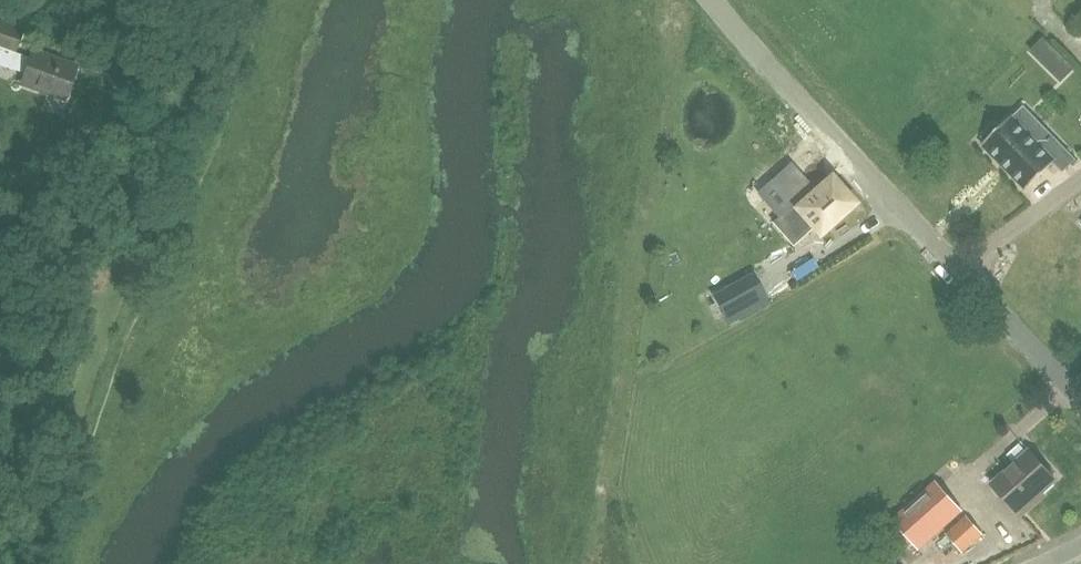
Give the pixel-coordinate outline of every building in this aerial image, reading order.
[(23,31),(0,23),(0,46),(16,52),(23,31)] [(77,66),(33,51),(21,84),(66,100),(77,66)] [(1054,74),(1061,81),(1075,67),(1067,60),(1054,74)] [(1076,159),(1052,134),(1041,145),(1012,115),(998,129),(994,124),(982,136),(986,140),(982,144),(1026,189),(1054,162),(1063,171),(1076,159)] [(815,191),(812,188),(773,222),(793,245),(813,228),(819,235),(855,203),(831,176),(815,191)] [(754,275),(712,299),(728,326),(770,302),(754,275)] [(993,484),(1020,515),(1036,501),(1034,498),(1056,478),(1053,476),(1054,471),(1049,466),(1045,466),(1031,451),(993,484)] [(892,518),(919,550),(964,511),(935,480),(892,518)] [(964,553),(985,534),(967,515),(946,533),(964,553)]
